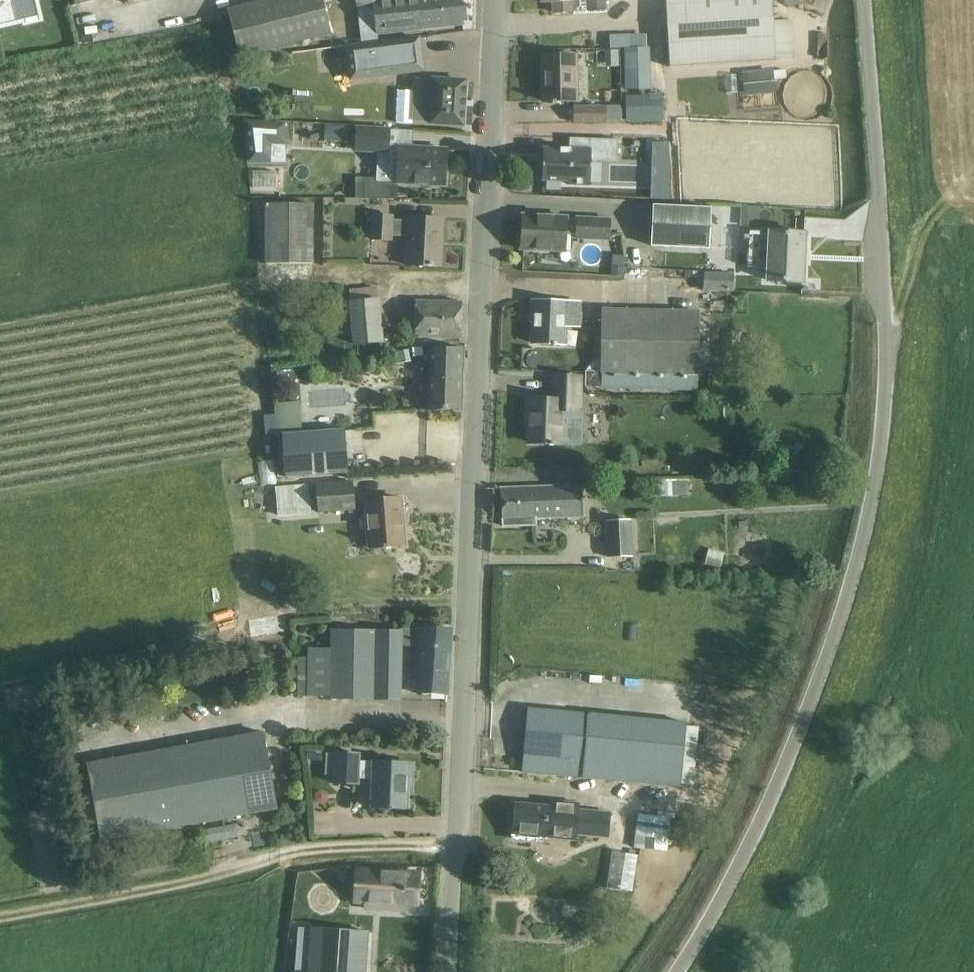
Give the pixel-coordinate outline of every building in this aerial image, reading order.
[(226,8),(239,57),(333,33),(324,0),(259,0),(226,8)] [(378,33),(462,23),(462,21),(467,21),(465,5),(460,5),(460,0),(378,0),(374,0),(378,33)] [(575,0),(541,0),(541,2),(551,2),(552,14),(573,13),(572,0),(575,0)] [(669,67),(794,59),(792,20),(773,21),(772,0),(665,0),(669,67)] [(629,34),(609,35),(610,47),(625,47),(627,89),(650,88),(649,46),(630,47),(629,34)] [(347,47),(351,79),(423,70),(418,38),(347,47)] [(542,55),(542,69),(545,69),(545,102),(577,101),(576,54),(542,55)] [(785,67),(774,68),(774,77),(786,76),(785,67)] [(772,71),(744,73),(745,88),(773,86),(772,71)] [(434,123),(462,124),(463,80),(436,79),(432,79),(432,80),(414,80),(412,121),(430,121),(430,123),(434,123)] [(664,120),(665,94),(627,92),(626,119),(664,120)] [(606,105),(573,105),(573,122),(606,122),(606,105)] [(443,182),(444,151),(386,147),(387,130),(357,128),(355,151),(378,152),(376,177),(364,177),(364,181),(356,181),(356,198),(397,197),(397,184),(391,184),(391,179),(443,182)] [(543,148),(542,180),(568,181),(568,184),(590,185),(590,161),(617,162),(617,139),(590,138),(590,149),(568,149),(543,148)] [(311,203),(265,204),(266,263),(312,263),(311,203)] [(653,205),(651,246),(708,248),(710,207),(653,205)] [(408,216),(408,221),(393,220),(393,215),(371,214),(370,240),(392,241),(392,236),(407,236),(405,264),(440,266),(443,218),(408,216)] [(521,214),(520,248),(563,250),(564,233),(575,233),(575,236),(607,238),(608,218),(576,216),(576,219),(564,219),(565,216),(521,214)] [(748,229),(747,266),(768,267),(767,279),(802,281),(804,232),(748,229)] [(702,288),(734,289),(735,272),(703,271),(702,288)] [(377,287),(349,289),(353,344),(380,342),(377,287)] [(416,300),(415,337),(460,338),(461,301),(416,300)] [(564,344),(564,326),(579,326),(580,303),(565,303),(565,301),(532,300),(531,316),(533,316),(532,342),(564,344)] [(601,307),(600,335),(586,335),(585,386),(697,388),(697,375),(698,375),(700,309),(601,307)] [(429,348),(427,409),(460,409),(462,348),(429,348)] [(579,409),(580,377),(553,376),(552,400),(528,399),(527,414),(529,415),(528,442),(581,444),(583,410),(579,409)] [(278,404),(284,428),(304,423),(299,399),(278,404)] [(344,428),(282,432),(285,477),(348,473),(344,428)] [(353,481),(315,484),(318,512),(355,510),(353,481)] [(663,496),(689,495),(688,481),(662,481),(663,496)] [(309,484),(275,487),(277,517),(311,514),(309,484)] [(501,487),(502,518),(503,525),(536,525),(535,517),(582,516),(581,484),(501,487)] [(399,514),(401,512),(400,497),(365,500),(369,548),(402,545),(399,514)] [(631,519),(606,520),(607,557),(633,556),(631,519)] [(709,549),(705,564),(720,568),(724,553),(709,549)] [(448,694),(450,661),(452,628),(420,626),(415,692),(448,694)] [(330,628),(330,649),(308,648),(308,657),(298,657),(297,696),(329,696),(329,699),(401,700),(402,629),(330,628)] [(686,721),(587,712),(528,706),(521,772),(581,778),(680,787),(686,721)] [(264,730),(85,762),(100,841),(277,809),(264,730)] [(307,750),(306,759),(322,761),(322,751),(307,750)] [(359,778),(373,779),(371,807),(406,808),(407,788),(405,788),(405,782),(411,782),(412,763),(359,760),(360,753),(334,751),(334,754),(325,754),(324,774),(333,774),(332,784),(359,786),(359,778)] [(545,841),(546,829),(560,831),(560,837),(575,839),(576,836),(608,839),(610,811),(578,808),(579,804),(563,803),(562,809),(547,807),(547,806),(515,803),(512,828),(513,828),(512,838),(545,841)] [(637,813),(633,848),(645,849),(646,836),(668,839),(671,817),(637,813)] [(635,890),(639,853),(613,850),(609,888),(635,890)] [(417,905),(419,873),(356,869),(354,901),(406,904),(406,910),(416,911),(417,905)] [(338,907),(336,885),(312,887),(314,910),(338,907)] [(310,926),(309,928),(298,927),(295,971),(293,971),(366,971),(369,931),(310,926)]
